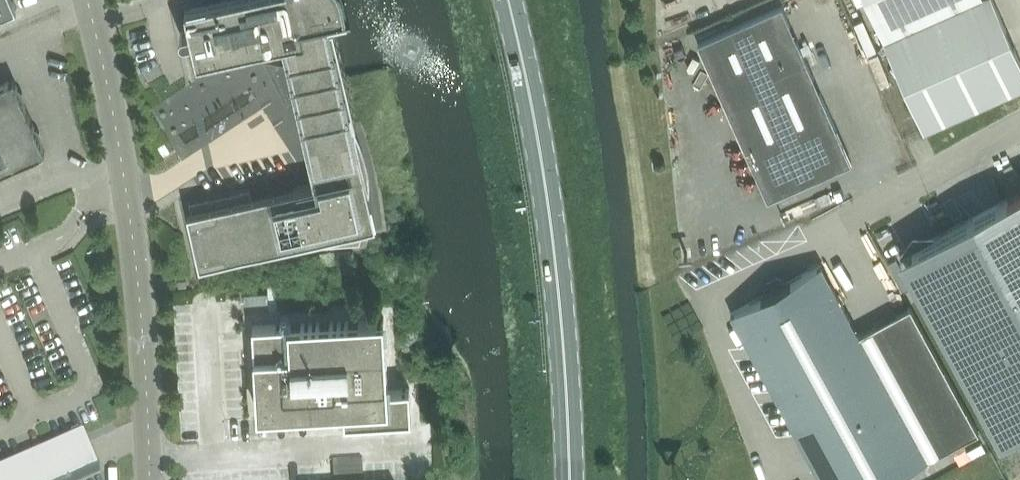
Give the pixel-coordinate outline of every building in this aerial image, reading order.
[(17,9),(13,0),(0,0),(0,16),(17,9)] [(276,69),(274,71),(273,72),(272,74),(272,76),(272,78),(272,79),(273,81),(275,82),(277,83),(279,84),(281,84),(282,83),(287,95),(285,97),(286,99),(293,94),(314,184),(294,188),(295,191),(253,201),(250,189),(232,193),(207,199),(206,199),(189,203),(202,259),(229,253),(360,244),(363,237),(365,229),(366,222),(368,215),(369,208),(370,201),(370,194),(370,186),(369,179),(368,172),(367,165),(365,158),(363,151),(360,144),(358,137),(354,130),(351,124),(357,123),(347,78),(334,24),(338,23),(334,12),(347,9),(345,0),(222,0),(190,9),(189,9),(193,27),(184,29),(182,30),(181,31),(181,32),(180,33),(180,34),(180,35),(180,36),(181,38),(182,38),(183,39),(185,39),(186,39),(187,39),(192,38),(193,41),(197,59),(203,58),(204,64),(207,63),(214,62),(232,58),(242,51),(264,55),(265,57),(271,57),(276,69)] [(884,39),(924,130),(1019,88),(1019,60),(994,0),(866,0),(884,39)] [(768,199),(852,162),(782,5),(698,42),(768,199)] [(30,116),(14,80),(0,86),(0,129),(30,116)] [(30,116),(0,129),(0,139),(12,167),(46,152),(30,116)] [(0,139),(0,172),(12,167),(0,139)] [(900,256),(1001,439),(1019,429),(1019,191),(900,256)] [(731,313),(822,479),(891,479),(927,460),(821,264),(785,284),(783,280),(776,277),(766,282),(764,289),(767,294),(731,313)] [(255,355),(258,414),(345,409),(346,423),(410,419),(409,389),(388,391),(385,319),(289,324),(253,326),(255,355)] [(101,471),(85,434),(0,471),(0,479),(80,479),(101,471)]
